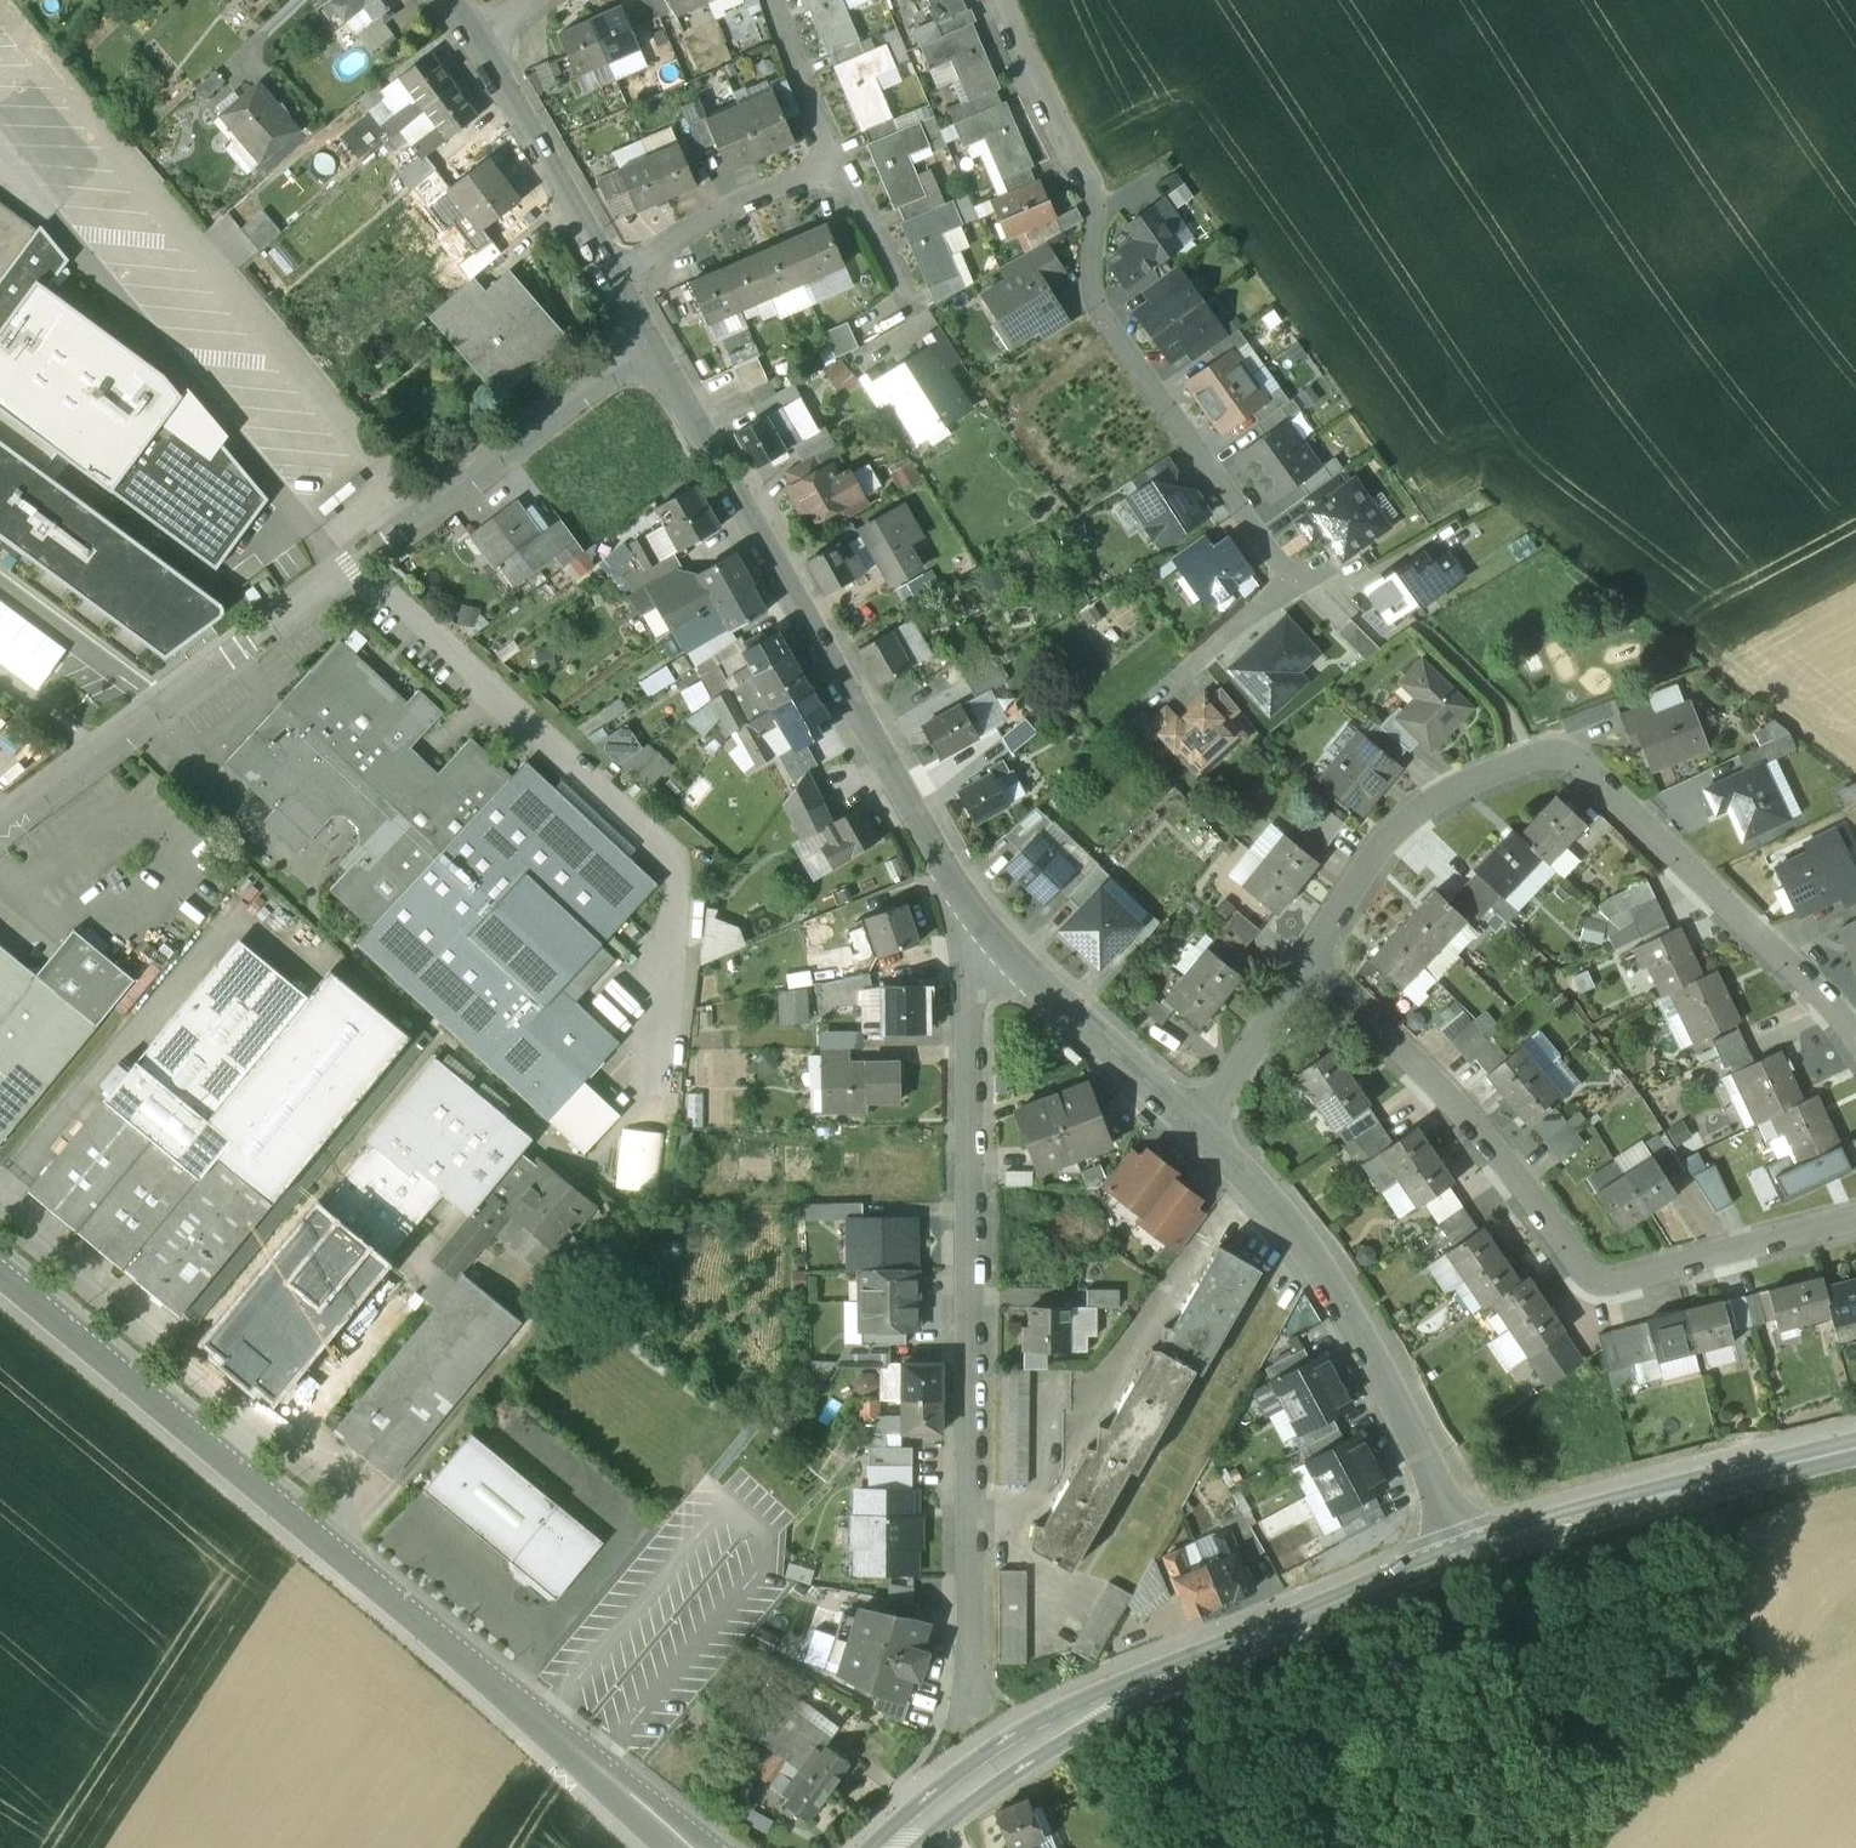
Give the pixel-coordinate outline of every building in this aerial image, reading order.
[(359,0),(334,0),(331,3),(354,34),(374,19),(359,0)] [(374,19),(379,15),(382,20),(392,13),(388,8),(399,0),(359,0),(374,19)] [(646,22),(659,17),(652,0),(636,0),(646,22)] [(659,17),(674,11),(670,0),(652,0),(659,17)] [(674,11),(676,15),(707,1),(707,0),(670,0),(674,11)] [(829,53),(832,52),(831,51),(859,39),(860,38),(844,0),(806,0),(829,53)] [(936,22),(963,11),(967,9),(963,0),(926,0),(936,22)] [(621,6),(590,19),(608,61),(639,47),(621,6)] [(963,11),(937,22),(942,35),(968,23),(963,11)] [(590,19),(572,27),(573,30),(560,36),(576,74),(591,67),(608,61),(590,19)] [(1001,87),(972,22),(968,23),(942,35),(920,45),(931,70),(951,61),(969,100),(997,87),(997,89),(1001,87)] [(859,39),(831,51),(832,52),(838,65),(865,53),(859,39)] [(838,65),(832,67),(862,132),(866,130),(866,129),(893,117),(875,78),(896,68),(885,44),(865,53),(838,65)] [(430,53),(392,82),(396,88),(403,83),(424,109),(455,84),(430,53)] [(549,59),(536,64),(546,88),(558,82),(549,59)] [(214,70),(195,89),(205,100),(224,81),(214,70)] [(786,81),(771,88),(784,118),(799,112),(786,81)] [(258,84),(220,117),(260,164),(298,131),(258,84)] [(455,84),(424,109),(425,111),(437,127),(429,133),(438,145),(445,140),(479,115),(455,84)] [(997,87),(969,100),(975,114),(1002,102),(997,89),(997,87)] [(771,88),(738,102),(761,157),(794,143),(784,118),(771,88)] [(738,102),(704,117),(716,144),(727,171),(761,157),(738,102)] [(975,114),(953,124),(964,149),(984,140),(1001,179),(1003,178),(1030,166),(1031,168),(1035,166),(1016,122),(1012,124),(1002,102),(975,114)] [(704,117),(688,124),(689,126),(700,151),(716,144),(704,117)] [(893,117),(866,129),(866,130),(872,142),(899,131),(893,117)] [(872,142),(866,145),(895,211),(899,209),(898,207),(926,195),(908,155),(929,146),(919,122),(899,131),(872,142)] [(689,126),(676,132),(686,157),(700,151),(689,126)] [(678,144),(649,156),(667,197),(696,185),(678,144)] [(649,156),(618,170),(636,211),(667,197),(649,156)] [(486,159),(449,187),(481,230),(518,202),(486,159)] [(1030,166),(1003,178),(1009,193),(1036,181),(1031,168),(1030,166)] [(436,169),(408,193),(418,205),(446,181),(436,169)] [(608,174),(597,180),(608,202),(619,197),(608,174)] [(1009,193),(990,201),(1000,224),(1018,216),(1025,232),(1056,219),(1039,180),(1036,181),(1009,193)] [(926,195),(898,207),(899,209),(904,222),(932,210),(926,195)] [(1184,226),(1165,200),(1152,210),(1170,236),(1171,235),(1184,226)] [(904,222),(899,224),(927,289),(932,287),(959,275),(941,235),(963,225),(952,201),(932,210),(904,222)] [(38,230),(0,202),(0,282),(38,230)] [(265,209),(239,230),(258,252),(284,231),(265,209)] [(1152,210),(1129,226),(1138,240),(1121,252),(1126,259),(1113,268),(1124,285),(1148,268),(1149,269),(1179,247),(1171,235),(1170,236),(1152,210)] [(1056,219),(1025,232),(1032,249),(1045,242),(1062,232),(1056,219)] [(828,226),(785,244),(802,283),(844,266),(828,226)] [(38,230),(0,282),(0,333),(38,282),(63,249),(38,230)] [(1032,249),(1007,264),(1016,278),(1033,266),(1042,280),(1061,267),(1045,242),(1032,249)] [(785,244),(754,257),(772,299),(803,286),(802,283),(785,244)] [(754,257),(722,271),(739,312),(772,299),(754,257)] [(1016,278),(984,298),(1013,343),(1038,327),(1062,311),(1042,280),(1033,266),(1016,278)] [(1157,281),(1144,290),(1153,302),(1185,280),(1176,267),(1157,281)] [(1148,268),(1124,285),(1133,298),(1144,290),(1157,281),(1149,269),(1148,268)] [(722,271),(691,283),(708,324),(739,312),(722,271)] [(959,275),(932,287),(939,303),(965,288),(959,275)] [(486,296),(446,330),(500,395),(564,339),(509,276),(486,296)] [(471,280),(432,314),(446,330),(486,296),(471,280)] [(1153,302),(1143,309),(1141,319),(1154,337),(1201,303),(1185,280),(1153,302)] [(0,333),(0,410),(58,452),(112,492),(182,396),(162,373),(38,282),(0,333)] [(1201,303),(1154,337),(1167,354),(1177,356),(1186,349),(1217,326),(1201,303)] [(1062,311),(1038,327),(1045,340),(1070,324),(1062,311)] [(848,323),(824,333),(829,345),(853,335),(848,323)] [(1217,326),(1186,349),(1195,361),(1209,351),(1226,339),(1217,326)] [(728,354),(755,342),(750,329),(722,340),(728,354)] [(961,361),(941,330),(924,341),(930,351),(931,350),(944,371),(961,361)] [(1226,339),(1209,351),(1217,363),(1231,353),(1232,354),(1248,343),(1239,330),(1226,339)] [(853,335),(829,345),(834,358),(859,348),(853,335)] [(754,346),(729,357),(733,368),(756,357),(758,357),(754,346)] [(883,381),(882,382),(892,398),(906,420),(913,416),(922,430),(937,420),(938,422),(942,420),(946,421),(968,408),(944,371),(931,350),(930,351),(883,381)] [(1217,363),(1188,384),(1205,408),(1248,377),(1232,354),(1231,353),(1217,363)] [(756,357),(733,368),(739,380),(762,370),(756,357)] [(762,370),(739,380),(745,392),(767,383),(762,370)] [(877,370),(859,382),(876,408),(892,398),(882,382),(883,381),(877,370)] [(1248,377),(1205,408),(1222,432),(1251,411),(1265,401),(1264,399),(1248,377)] [(767,383),(745,393),(752,408),(776,395),(771,382),(767,383)] [(188,388),(182,396),(112,492),(218,569),(268,499),(188,388)] [(1280,388),(1264,399),(1265,401),(1251,411),(1260,422),(1289,401),(1280,388)] [(802,398),(783,408),(802,443),(821,432),(802,398)] [(1260,422),(1257,424),(1265,436),(1286,421),(1301,411),(1293,399),(1289,401),(1260,422)] [(802,443),(783,408),(765,418),(785,452),(796,446),(802,443)] [(43,472),(58,452),(0,410),(0,440),(43,472)] [(785,452),(765,418),(736,434),(755,468),(770,459),(774,466),(788,459),(785,452)] [(1265,436),(1239,455),(1256,479),(1303,445),(1286,421),(1265,436)] [(802,443),(796,446),(805,462),(833,446),(824,430),(821,432),(802,443)] [(0,440),(0,535),(167,658),(218,620),(223,615),(224,609),(220,605),(43,472),(0,440)] [(1303,445),(1256,479),(1272,503),(1300,483),(1320,469),(1303,445)] [(814,457),(787,472),(794,485),(821,469),(814,457)] [(1169,457),(1132,480),(1140,492),(1152,484),(1175,489),(1178,471),(1169,457)] [(1320,469),(1300,483),(1308,495),(1339,473),(1344,469),(1335,458),(1320,469)] [(890,474),(901,492),(920,480),(910,463),(890,474)] [(794,485),(789,487),(811,524),(851,501),(837,477),(830,464),(821,469),(794,485)] [(862,495),(848,471),(837,477),(851,501),(862,495)] [(1308,495),(1304,499),(1313,512),(1349,487),(1339,473),(1308,495)] [(1313,512),(1298,523),(1305,532),(1310,528),(1317,538),(1326,531),(1343,556),(1385,527),(1354,483),(1349,487),(1313,512)] [(1175,489),(1152,484),(1140,492),(1130,499),(1160,545),(1208,514),(1194,494),(1188,498),(1179,496),(1175,489)] [(696,486),(655,506),(681,550),(689,546),(692,551),(709,541),(706,536),(720,528),(696,486)] [(517,500),(471,534),(497,570),(500,567),(515,586),(556,556),(563,551),(548,530),(542,534),(517,500)] [(904,507),(890,515),(900,532),(914,524),(904,507)] [(890,515),(850,537),(854,543),(866,537),(892,583),(920,568),(900,532),(890,515)] [(585,552),(561,520),(548,530),(563,551),(556,556),(564,567),(585,552)] [(1203,536),(1173,557),(1184,572),(1213,551),(1203,536)] [(616,566),(623,582),(656,562),(642,538),(629,546),(633,553),(616,566)] [(1213,551),(1184,572),(1205,602),(1215,595),(1222,596),(1232,589),(1233,582),(1250,571),(1228,540),(1213,551)] [(836,545),(807,561),(827,595),(841,587),(844,592),(853,587),(851,582),(856,579),(852,573),(836,545)] [(594,567),(585,552),(564,567),(573,581),(594,567)] [(735,553),(697,574),(700,579),(700,578),(716,606),(752,585),(753,585),(735,553)] [(680,567),(672,555),(623,582),(631,596),(680,567)] [(1420,607),(1446,588),(1431,566),(1423,555),(1384,583),(1382,580),(1366,591),(1377,606),(1387,621),(1390,619),(1415,601),(1420,607)] [(1446,555),(1431,566),(1446,588),(1448,591),(1464,580),(1446,555)] [(978,572),(986,596),(1008,589),(1000,564),(978,572)] [(858,569),(852,573),(856,579),(862,575),(858,569)] [(676,570),(643,589),(648,598),(636,606),(641,614),(657,604),(686,587),(676,570)] [(893,592),(903,610),(940,590),(930,572),(893,592)] [(965,575),(953,582),(959,594),(972,587),(965,575)] [(686,587),(657,604),(673,631),(716,606),(700,578),(700,579),(686,587)] [(752,585),(716,606),(729,628),(731,632),(767,612),(752,585)] [(643,589),(631,596),(636,606),(648,598),(643,589)] [(657,604),(641,614),(656,641),(670,633),(673,631),(657,604)] [(729,628),(716,606),(673,631),(670,633),(683,655),(729,628)] [(1387,621),(1377,606),(1361,617),(1383,637),(1396,628),(1390,619),(1387,621)] [(1286,620),(1256,647),(1255,652),(1249,658),(1244,658),(1231,670),(1270,713),(1293,691),(1285,682),(1317,654),(1286,620)] [(1380,650),(1350,620),(1337,633),(1366,661),(1380,650)] [(891,632),(880,639),(877,633),(866,639),(870,644),(858,651),(878,687),(911,668),(891,632)] [(779,634),(765,641),(762,635),(745,644),(749,650),(742,654),(750,668),(754,675),(791,655),(779,634)] [(470,739),(430,782),(402,756),(442,714),(418,691),(406,704),(339,641),(226,763),(275,809),(277,811),(289,798),(320,826),(322,828),(333,816),(346,814),(360,827),(360,843),(368,850),(331,890),(371,927),(357,943),(490,1066),(548,1120),(584,1082),(619,1044),(561,990),(658,886),(525,762),(511,777),(470,739)] [(957,662),(967,679),(994,663),(984,646),(957,662)] [(767,696),(740,712),(747,724),(773,709),(809,687),(791,655),(754,675),(767,696)] [(1471,708),(1422,661),(1402,681),(1418,696),(1403,712),(1398,707),(1392,713),(1421,740),(1431,750),(1471,708)] [(994,663),(967,679),(979,699),(1006,683),(994,663)] [(638,685),(647,699),(674,681),(665,667),(638,685)] [(719,667),(701,678),(713,698),(728,690),(740,712),(767,696),(754,675),(731,688),(727,681),(719,667)] [(750,668),(727,681),(731,688),(754,675),(750,668)] [(809,687),(773,709),(782,725),(794,746),(796,749),(805,743),(820,735),(813,723),(827,715),(810,687),(809,687)] [(1677,687),(1648,698),(1650,703),(1655,717),(1684,705),(1677,687)] [(1240,711),(1221,688),(1210,699),(1229,720),(1240,711)] [(728,690),(713,698),(725,721),(732,733),(737,730),(747,724),(740,712),(728,690)] [(1204,701),(1176,727),(1172,723),(1160,734),(1174,749),(1178,746),(1197,766),(1221,744),(1225,748),(1237,737),(1225,724),(1229,720),(1210,699),(1206,703),(1204,701)] [(605,725),(627,710),(620,700),(597,714),(605,725)] [(969,703),(924,728),(941,759),(979,739),(969,721),(976,717),(969,703)] [(1650,703),(1620,714),(1625,728),(1655,717),(1650,703)] [(1655,717),(1625,728),(1628,736),(1636,733),(1651,772),(1653,772),(1652,770),(1672,762),(1673,764),(1674,763),(1671,755),(1684,750),(1687,758),(1708,750),(1690,703),(1684,705),(1655,717)] [(747,724),(737,730),(759,767),(773,759),(761,737),(782,725),(773,709),(747,724)] [(1151,719),(1143,711),(1126,727),(1144,748),(1160,734),(1172,723),(1160,711),(1151,719)] [(1421,740),(1392,713),(1379,726),(1407,749),(1410,752),(1421,740)] [(1025,720),(1002,738),(1012,755),(1036,734),(1025,720)] [(725,721),(713,736),(720,745),(720,746),(721,747),(732,734),(732,733),(725,721)] [(1754,734),(1761,748),(1788,735),(1777,722),(1754,734)] [(1379,726),(1374,723),(1362,738),(1394,764),(1407,749),(1379,726)] [(630,725),(599,747),(618,763),(640,747),(630,725)] [(782,725),(761,737),(773,759),(778,756),(794,746),(782,725)] [(1739,758),(1745,772),(1762,764),(1796,748),(1790,734),(1788,735),(1761,748),(1739,758)] [(1358,735),(1336,762),(1338,764),(1324,781),(1359,810),(1384,780),(1386,782),(1398,768),(1394,764),(1362,738),(1358,735)] [(805,743),(796,749),(794,746),(778,756),(796,787),(806,774),(808,771),(818,766),(805,743)] [(648,745),(620,765),(648,789),(671,766),(648,745)] [(1745,772),(1705,790),(1716,813),(1735,804),(1750,837),(1788,819),(1762,764),(1745,772)] [(998,772),(982,780),(979,775),(972,779),(975,785),(959,793),(976,824),(1009,806),(1001,792),(1007,789),(998,772)] [(796,787),(785,802),(792,815),(813,788),(806,774),(796,787)] [(813,788),(792,815),(805,839),(823,828),(830,823),(813,788)] [(1519,836),(1542,858),(1541,858),(1548,865),(1586,824),(1556,796),(1519,836)] [(320,826),(289,798),(277,811),(275,809),(265,821),(299,853),(320,831),(318,829),(320,826)] [(1345,824),(1319,802),(1303,822),(1329,844),(1345,824)] [(860,807),(831,824),(830,823),(823,828),(832,844),(824,848),(834,867),(880,841),(860,807)] [(1037,808),(1004,837),(1022,853),(1038,836),(1039,837),(1053,823),(1037,808)] [(1329,844),(1303,822),(1294,835),(1320,856),(1329,844)] [(1519,836),(1512,829),(1474,870),(1501,896),(1504,898),(1541,858),(1542,858),(1519,836)] [(1804,845),(1807,854),(1775,869),(1784,887),(1790,884),(1801,907),(1820,898),(1823,904),(1840,896),(1855,888),(1855,872),(1836,830),(1804,845)] [(1319,863),(1284,834),(1263,860),(1298,889),(1319,863)] [(1022,853),(1008,868),(1044,902),(1058,888),(1074,871),(1073,870),(1039,837),(1038,836),(1022,853)] [(1298,889),(1263,860),(1241,886),(1276,915),(1298,889)] [(1074,871),(1058,888),(1068,898),(1088,876),(1077,866),(1073,870),(1074,871)] [(1501,896),(1477,873),(1466,884),(1491,907),(1501,896)] [(1099,887),(1088,876),(1068,898),(1080,908),(1095,892),(1099,887)] [(1647,881),(1612,897),(1621,913),(1608,920),(1620,930),(1635,924),(1629,910),(1655,897),(1647,881)] [(1491,907),(1466,884),(1454,898),(1478,920),(1491,907)] [(1840,896),(1846,909),(1855,905),(1855,888),(1840,896)] [(1467,921),(1436,891),(1413,914),(1445,944),(1467,921)] [(1080,908),(1060,931),(1104,969),(1139,931),(1095,892),(1080,908)] [(1655,897),(1629,910),(1635,924),(1662,911),(1655,897)] [(905,907),(868,919),(881,955),(917,943),(905,907)] [(1260,930),(1237,911),(1227,923),(1250,942),(1260,930)] [(1662,911),(1635,924),(1642,937),(1668,925),(1662,911)] [(1445,944),(1413,914),(1391,937),(1423,967),(1445,944)] [(737,929),(707,917),(700,963),(744,945),(737,929)] [(1839,929),(1855,965),(1855,921),(1839,929)] [(1250,942),(1227,923),(1218,935),(1240,954),(1250,942)] [(1620,930),(1608,936),(1614,950),(1642,937),(1635,924),(1620,930)] [(1680,927),(1632,949),(1642,969),(1652,964),(1667,995),(1669,994),(1669,993),(1703,977),(1691,950),(1689,951),(1679,929),(1680,928),(1680,927)] [(37,975),(36,975),(97,1026),(135,980),(74,930),(37,975)] [(1391,937),(1369,960),(1400,990),(1423,967),(1391,937)] [(36,976),(36,975),(37,975),(0,945),(0,1020),(36,976)] [(1242,977),(1206,948),(1185,974),(1220,1003),(1242,977)] [(216,965),(105,1100),(200,1179),(233,1140),(209,1120),(288,1024),(216,965)] [(1423,967),(1400,990),(1415,1005),(1438,982),(1423,967)] [(1715,971),(1703,977),(1669,993),(1669,994),(1679,1013),(1689,1008),(1703,1037),(1692,1042),(1693,1044),(1740,1022),(1727,994),(1726,995),(1715,971)] [(237,1135),(292,1181),(410,1039),(331,973),(288,1024),(209,1120),(233,1140),(237,1135)] [(1220,1003),(1185,974),(1164,1000),(1199,1029),(1220,1003)] [(0,1020),(0,1143),(97,1026),(36,975),(36,976),(0,1020)] [(868,976),(821,985),(824,1010),(845,995),(871,990),(868,976)] [(925,985),(887,986),(887,1017),(894,1017),(894,1034),(925,1034),(925,985)] [(779,996),(780,1025),(807,1024),(805,994),(779,996)] [(1171,1014),(1148,995),(1138,1007),(1161,1025),(1171,1014)] [(1463,1011),(1440,1030),(1450,1041),(1472,1023),(1463,1011)] [(1472,1023),(1450,1041),(1460,1053),(1482,1034),(1472,1023)] [(1738,1029),(1713,1043),(1719,1056),(1745,1043),(1738,1029)] [(1521,1046),(1542,1071),(1559,1057),(1538,1032),(1521,1046)] [(1482,1034),(1460,1053),(1469,1064),(1473,1061),(1492,1045),(1482,1034)] [(1473,1061),(1486,1076),(1508,1058),(1495,1043),(1492,1045),(1473,1061)] [(1745,1043),(1719,1056),(1725,1069),(1751,1057),(1745,1043)] [(1508,1058),(1486,1076),(1507,1101),(1542,1071),(1521,1046),(1508,1058)] [(850,1063),(850,1049),(821,1049),(821,1064),(850,1063)] [(1319,1058),(1295,1075),(1296,1077),(1314,1103),(1351,1077),(1332,1049),(1319,1058)] [(1780,1051),(1732,1073),(1742,1093),(1752,1089),(1767,1119),(1770,1118),(1770,1117),(1804,1102),(1803,1101),(1791,1074),(1790,1075),(1780,1053),(1781,1052),(1780,1051)] [(754,1062),(764,1076),(778,1066),(768,1052),(754,1062)] [(532,1138),(435,1059),(367,1141),(370,1143),(363,1151),(362,1152),(431,1209),(444,1194),(469,1214),(520,1152),(532,1138)] [(119,1063),(101,1085),(110,1093),(128,1071),(119,1063)] [(850,1063),(821,1064),(822,1091),(832,1091),(832,1112),(835,1112),(835,1106),(851,1106),(851,1112),(868,1112),(868,1102),(900,1101),(900,1063),(882,1064),(882,1063),(850,1063)] [(1542,1071),(1507,1101),(1529,1126),(1530,1125),(1553,1106),(1564,1097),(1542,1071)] [(1351,1077),(1314,1103),(1333,1130),(1370,1105),(1351,1077)] [(584,1082),(548,1120),(585,1154),(620,1116),(584,1082)] [(1088,1084),(1015,1112),(1039,1172),(1111,1145),(1088,1084)] [(689,1127),(704,1126),(703,1094),(688,1095),(689,1127)] [(1804,1102),(1770,1117),(1770,1118),(1779,1137),(1789,1133),(1803,1164),(1840,1147),(1827,1118),(1826,1119),(1816,1095),(1803,1101),(1804,1102)] [(105,1100),(29,1192),(124,1271),(200,1179),(105,1100)] [(1530,1125),(1542,1139),(1565,1121),(1553,1106),(1530,1125)] [(1370,1110),(1346,1126),(1355,1139),(1379,1123),(1370,1110)] [(1565,1121),(1542,1139),(1552,1151),(1574,1132),(1565,1121)] [(1379,1123),(1355,1139),(1370,1161),(1380,1154),(1379,1153),(1393,1143),(1379,1123)] [(1668,1133),(1685,1159),(1706,1148),(1697,1134),(1692,1138),(1683,1124),(1668,1133)] [(1393,1143),(1379,1153),(1380,1154),(1387,1164),(1398,1180),(1436,1155),(1417,1127),(1393,1143)] [(665,1134),(623,1129),(616,1188),(658,1192),(665,1134)] [(1574,1132),(1552,1151),(1562,1163),(1584,1144),(1574,1132)] [(200,1179),(124,1271),(180,1317),(292,1181),(237,1135),(200,1179)] [(1855,1139),(1840,1147),(1849,1165),(1855,1161),(1855,1140),(1855,1139)] [(1849,1165),(1840,1147),(1803,1164),(1792,1169),(1786,1157),(1764,1167),(1781,1205),(1852,1172),(1849,1165)] [(1669,1149),(1653,1158),(1668,1181),(1684,1171),(1669,1149)] [(1130,1150),(1102,1184),(1116,1194),(1142,1159),(1130,1150)] [(1142,1159),(1116,1194),(1143,1215),(1144,1216),(1172,1178),(1172,1179),(1177,1173),(1147,1151),(1142,1159)] [(431,1209),(362,1152),(315,1206),(389,1265),(431,1209)] [(520,1152),(469,1214),(491,1233),(510,1211),(500,1203),(513,1186),(517,1190),(537,1166),(520,1152)] [(1436,1155),(1398,1180),(1417,1208),(1454,1182),(1436,1155)] [(1652,1156),(1624,1174),(1649,1213),(1677,1194),(1668,1181),(1653,1158),(1652,1156)] [(1387,1164),(1368,1176),(1379,1193),(1398,1180),(1387,1164)] [(554,1180),(537,1166),(517,1190),(513,1186),(500,1203),(510,1211),(523,1222),(527,1222),(533,1227),(540,1226),(560,1242),(569,1231),(570,1231),(573,1228),(571,1226),(578,1219),(573,1214),(585,1199),(557,1176),(554,1180)] [(1732,1203),(1714,1166),(1692,1177),(1714,1211),(1732,1203)] [(1032,1172),(1006,1172),(1005,1186),(1032,1186),(1032,1172)] [(1624,1174),(1596,1193),(1621,1231),(1649,1213),(1624,1174)] [(1172,1178),(1144,1216),(1143,1215),(1139,1221),(1168,1243),(1194,1207),(1200,1199),(1172,1179),(1172,1178)] [(1454,1194),(1430,1211),(1438,1223),(1463,1207),(1454,1194)] [(863,1219),(863,1204),(828,1205),(829,1221),(848,1220),(848,1219),(863,1219)] [(829,1221),(828,1205),(810,1205),(810,1221),(829,1221)] [(315,1206),(198,1351),(271,1410),(389,1265),(315,1206)] [(1194,1207),(1168,1243),(1179,1251),(1205,1216),(1194,1207)] [(1438,1223),(1438,1224),(1446,1236),(1471,1219),(1463,1207),(1438,1223)] [(863,1219),(848,1219),(848,1220),(849,1272),(860,1272),(917,1271),(916,1218),(863,1219)] [(469,1222),(435,1263),(459,1281),(464,1274),(460,1270),(488,1237),(469,1222)] [(1483,1227),(1445,1253),(1464,1280),(1502,1255),(1483,1227)] [(1172,1328),(1164,1326),(1160,1349),(1195,1369),(1202,1373),(1261,1270),(1219,1246),(1172,1328)] [(1445,1253),(1426,1266),(1445,1293),(1464,1280),(1445,1253)] [(1502,1255),(1464,1280),(1482,1308),(1490,1302),(1520,1282),(1520,1281),(1502,1255)] [(917,1301),(917,1271),(860,1272),(861,1301),(917,1301)] [(459,1281),(334,1433),(391,1479),(521,1321),(464,1274),(459,1281)] [(1520,1282),(1490,1302),(1509,1329),(1546,1303),(1528,1276),(1520,1281),(1520,1282)] [(1821,1276),(1768,1291),(1778,1331),(1831,1317),(1823,1286),(1824,1286),(1821,1276)] [(1823,1286),(1831,1317),(1833,1326),(1855,1320),(1855,1277),(1824,1286),(1823,1286)] [(1118,1290),(1087,1290),(1087,1308),(1096,1308),(1118,1308),(1118,1290)] [(1758,1293),(1743,1297),(1751,1325),(1765,1322),(1758,1293)] [(1743,1297),(1728,1300),(1736,1329),(1751,1325),(1743,1297)] [(1722,1299),(1684,1310),(1695,1352),(1733,1342),(1722,1299)] [(918,1330),(917,1301),(861,1301),(862,1331),(906,1331),(918,1330)] [(1546,1303),(1509,1329),(1528,1356),(1562,1333),(1565,1331),(1546,1303)] [(1069,1308),(1031,1307),(1030,1328),(1025,1328),(1024,1351),(1069,1351),(1069,1308)] [(1087,1308),(1069,1308),(1069,1351),(1087,1352),(1096,1338),(1096,1308),(1087,1308)] [(1684,1310),(1646,1320),(1657,1362),(1695,1352),(1684,1310)] [(1641,1323),(1626,1328),(1635,1363),(1651,1359),(1641,1323)] [(1626,1328),(1612,1331),(1622,1367),(1635,1363),(1626,1328)] [(1509,1329),(1489,1342),(1508,1370),(1528,1356),(1509,1329)] [(906,1331),(862,1331),(863,1344),(890,1344),(906,1344),(906,1331)] [(1612,1331),(1598,1335),(1607,1371),(1622,1367),(1612,1331)] [(1562,1333),(1528,1356),(1548,1386),(1582,1363),(1562,1333)] [(863,1344),(848,1344),(836,1363),(862,1364),(879,1364),(890,1364),(890,1344),(863,1344)] [(1153,1348),(1108,1426),(1100,1425),(1096,1447),(1088,1447),(1043,1524),(1035,1523),(1030,1546),(1071,1570),(1130,1468),(1136,1472),(1195,1369),(1160,1349),(1153,1348)] [(1304,1349),(1265,1369),(1272,1382),(1311,1361),(1304,1349)] [(1311,1361),(1272,1382),(1286,1408),(1337,1380),(1324,1355),(1311,1361)] [(923,1357),(911,1357),(911,1364),(902,1364),(902,1401),(941,1401),(942,1364),(923,1364),(923,1357)] [(879,1364),(862,1364),(862,1400),(878,1400),(879,1364)] [(1029,1371),(1003,1371),(1002,1457),(1028,1457),(1029,1371)] [(1337,1380),(1286,1408),(1300,1433),(1331,1416),(1351,1406),(1337,1380)] [(878,1400),(862,1400),(861,1423),(878,1423),(878,1415),(878,1400)] [(941,1401),(902,1401),(902,1415),(902,1433),(942,1433),(941,1401)] [(902,1415),(878,1415),(878,1423),(878,1433),(885,1433),(902,1433),(902,1415)] [(1300,1433),(1293,1437),(1300,1450),(1338,1429),(1331,1416),(1300,1433)] [(878,1423),(861,1423),(861,1430),(854,1430),(854,1448),(867,1448),(885,1448),(885,1433),(878,1433),(878,1423)] [(1338,1429),(1300,1450),(1307,1462),(1345,1442),(1338,1429)] [(603,1542),(472,1434),(425,1491),(557,1599),(603,1542)] [(1345,1442),(1307,1462),(1321,1488),(1372,1461),(1358,1435),(1345,1442)] [(885,1448),(867,1448),(867,1469),(912,1469),(912,1448),(885,1448)] [(1028,1457),(1002,1457),(1001,1482),(1028,1483),(1028,1457)] [(1372,1461),(1321,1488),(1335,1514),(1373,1493),(1386,1486),(1372,1461)] [(867,1492),(912,1492),(912,1469),(867,1469),(867,1492)] [(858,1518),(853,1518),(853,1548),(858,1548),(858,1574),(915,1574),(915,1548),(920,1548),(920,1517),(915,1517),(915,1492),(912,1492),(867,1492),(858,1492),(858,1518)] [(1373,1493),(1335,1514),(1341,1526),(1380,1506),(1373,1493)] [(1243,1514),(1223,1524),(1226,1531),(1229,1530),(1243,1564),(1264,1552),(1243,1514)] [(1243,1564),(1229,1530),(1226,1531),(1214,1536),(1222,1556),(1205,1563),(1221,1603),(1254,1590),(1243,1564)] [(1205,1563),(1187,1571),(1179,1551),(1164,1557),(1189,1617),(1221,1603),(1205,1563)] [(1170,1598),(1153,1558),(1132,1595),(1127,1605),(1141,1621),(1170,1598)] [(1026,1571),(999,1571),(999,1663),(1026,1664),(1026,1571)] [(1132,1595),(1109,1582),(1071,1650),(1095,1663),(1127,1605),(1132,1595)] [(919,1604),(888,1599),(885,1613),(895,1615),(911,1621),(912,1618),(916,1619),(919,1604)] [(885,1613),(860,1609),(857,1617),(849,1641),(923,1666),(927,1653),(920,1651),(929,1624),(916,1619),(912,1618),(911,1621),(895,1615),(885,1613)] [(857,1617),(843,1613),(835,1637),(849,1641),(857,1617)] [(849,1641),(835,1637),(827,1661),(841,1665),(849,1641)] [(923,1666),(849,1641),(841,1665),(839,1674),(865,1687),(879,1691),(878,1693),(903,1702),(904,1700),(912,1676),(919,1679),(923,1666)] [(802,1704),(773,1682),(765,1693),(769,1697),(794,1714),(802,1704)] [(903,1702),(878,1693),(874,1708),(903,1723),(910,1702),(904,1700),(903,1702)] [(794,1714),(769,1697),(745,1730),(777,1753),(801,1770),(821,1742),(809,1734),(813,1729),(794,1714)] [(776,1754),(744,1730),(727,1753),(760,1778),(769,1764),(777,1754),(776,1754)] [(849,1763),(821,1742),(801,1770),(801,1771),(829,1791),(849,1763)] [(801,1770),(777,1753),(776,1754),(777,1754),(769,1764),(780,1771),(794,1781),(801,1771),(801,1770)] [(769,1764),(760,1778),(770,1785),(780,1771),(769,1764)] [(794,1781),(784,1795),(789,1798),(784,1804),(808,1821),(829,1791),(801,1771),(794,1781)] [(995,1813),(1010,1847),(1033,1847),(1030,1842),(1044,1836),(1044,1835),(1028,1799),(995,1813)] [(1030,1842),(1033,1847),(1056,1847),(1051,1836),(1050,1832),(1044,1835),(1044,1836),(1030,1842)]
